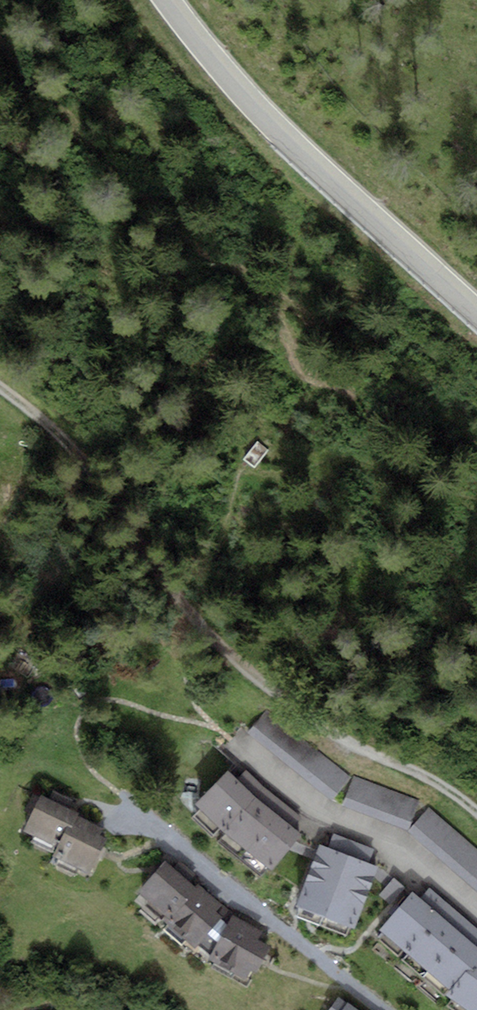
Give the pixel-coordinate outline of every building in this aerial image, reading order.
[(269,451),(257,442),(242,461),(255,471),(269,451)] [(347,780),(266,719),(247,744),(329,805),(347,780)] [(231,776),(202,810),(277,875),(307,841),(231,776)] [(421,807),(356,779),(346,804),(410,831),(421,807)] [(73,823),(44,805),(31,830),(60,846),(73,823)] [(432,813),(414,833),(476,889),(476,852),(432,813)] [(62,856),(97,870),(104,849),(73,836),(62,856)] [(381,871),(326,851),(305,909),(360,929),(381,871)] [(140,890),(171,916),(192,899),(163,870),(140,890)] [(417,890),(386,931),(458,990),(454,999),(470,1009),(476,1009),(476,937),(417,890)] [(170,919),(199,945),(219,925),(194,900),(170,919)] [(273,946),(236,923),(214,959),(250,982),(273,946)]
